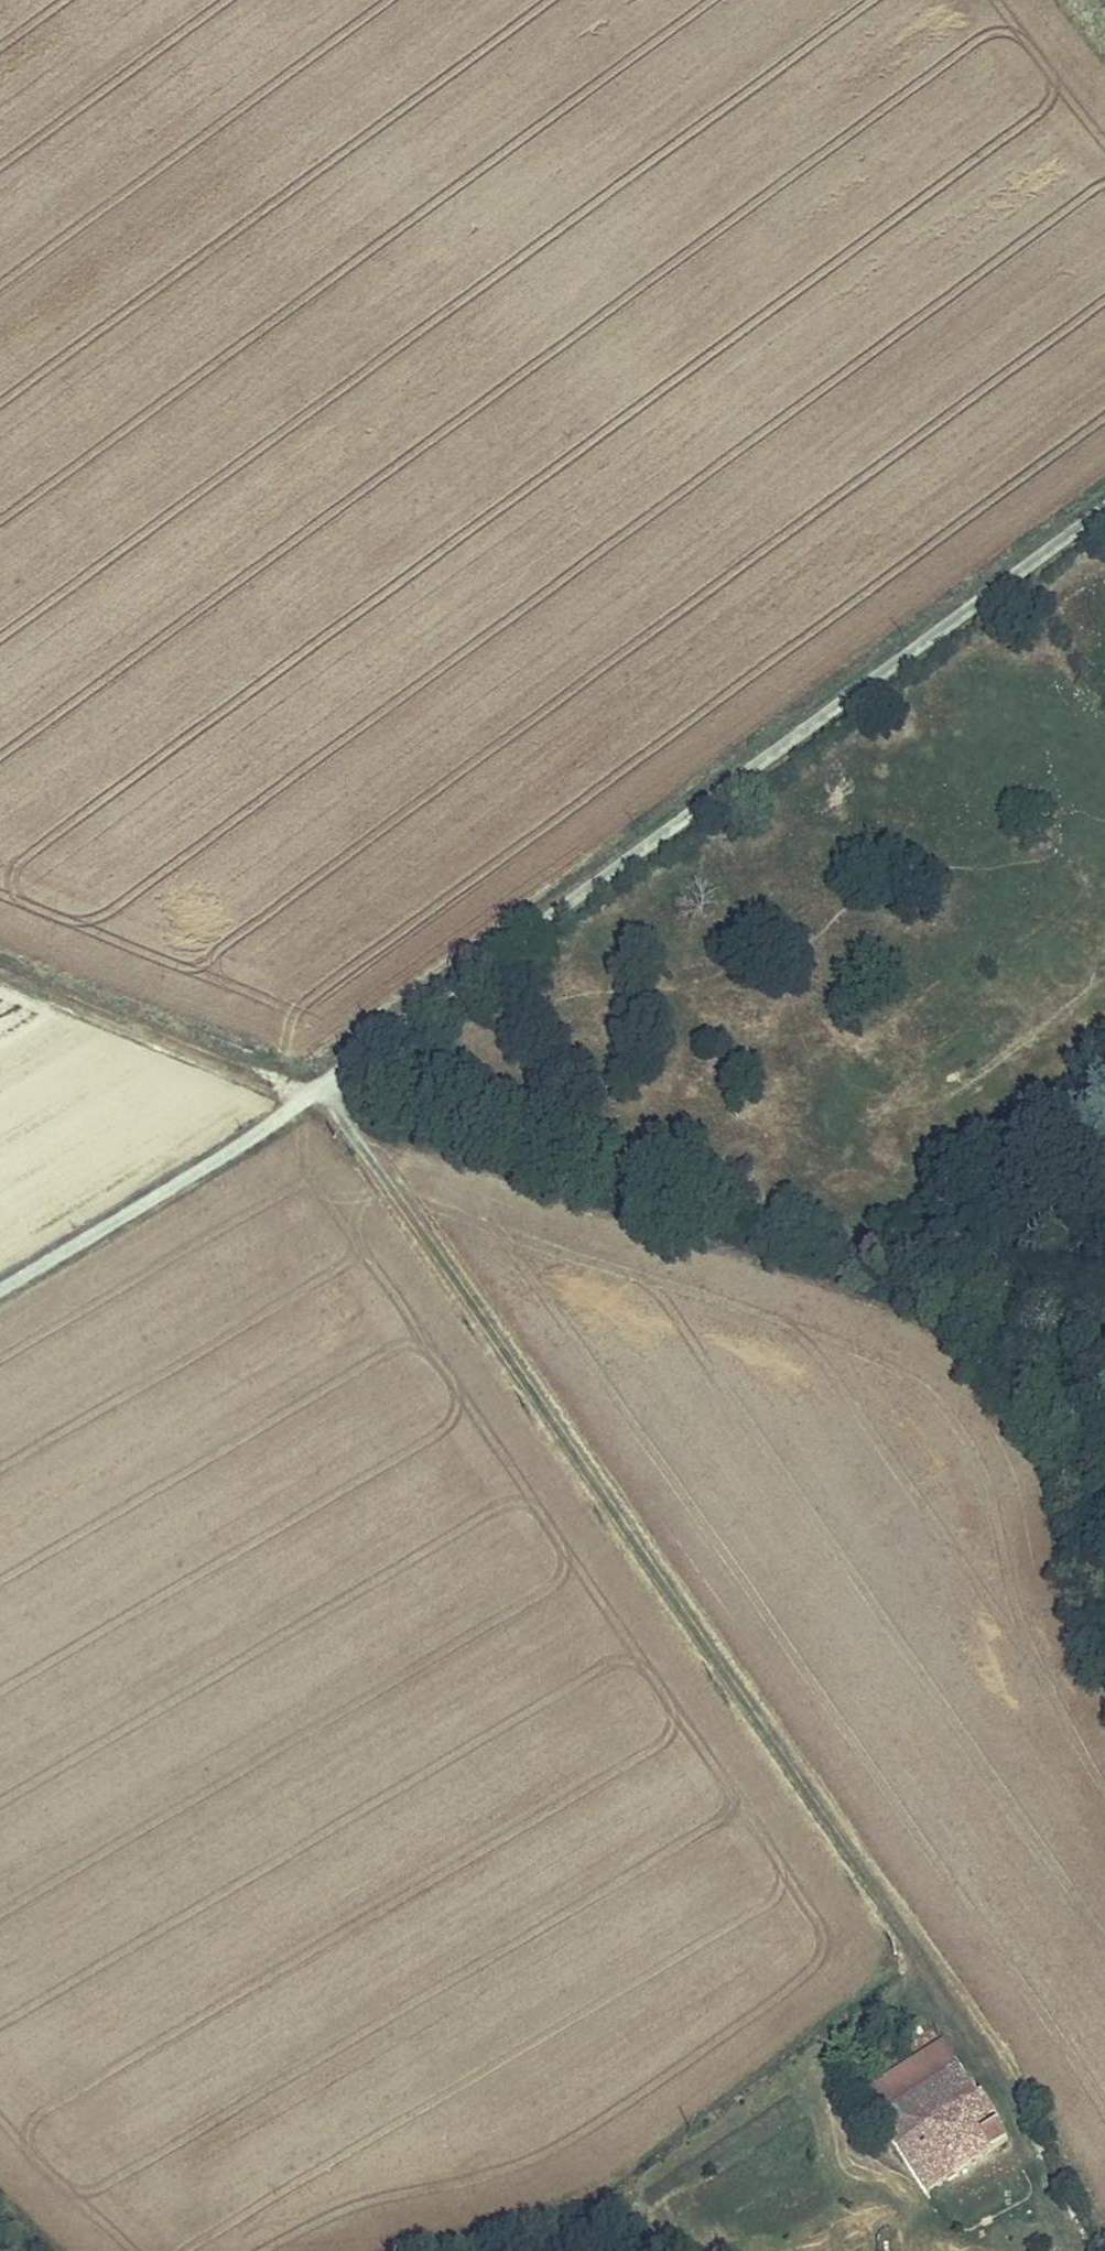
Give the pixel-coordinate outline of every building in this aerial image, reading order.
[(942,2038),(860,2087),(922,2194),(1006,2142),(942,2038)]
